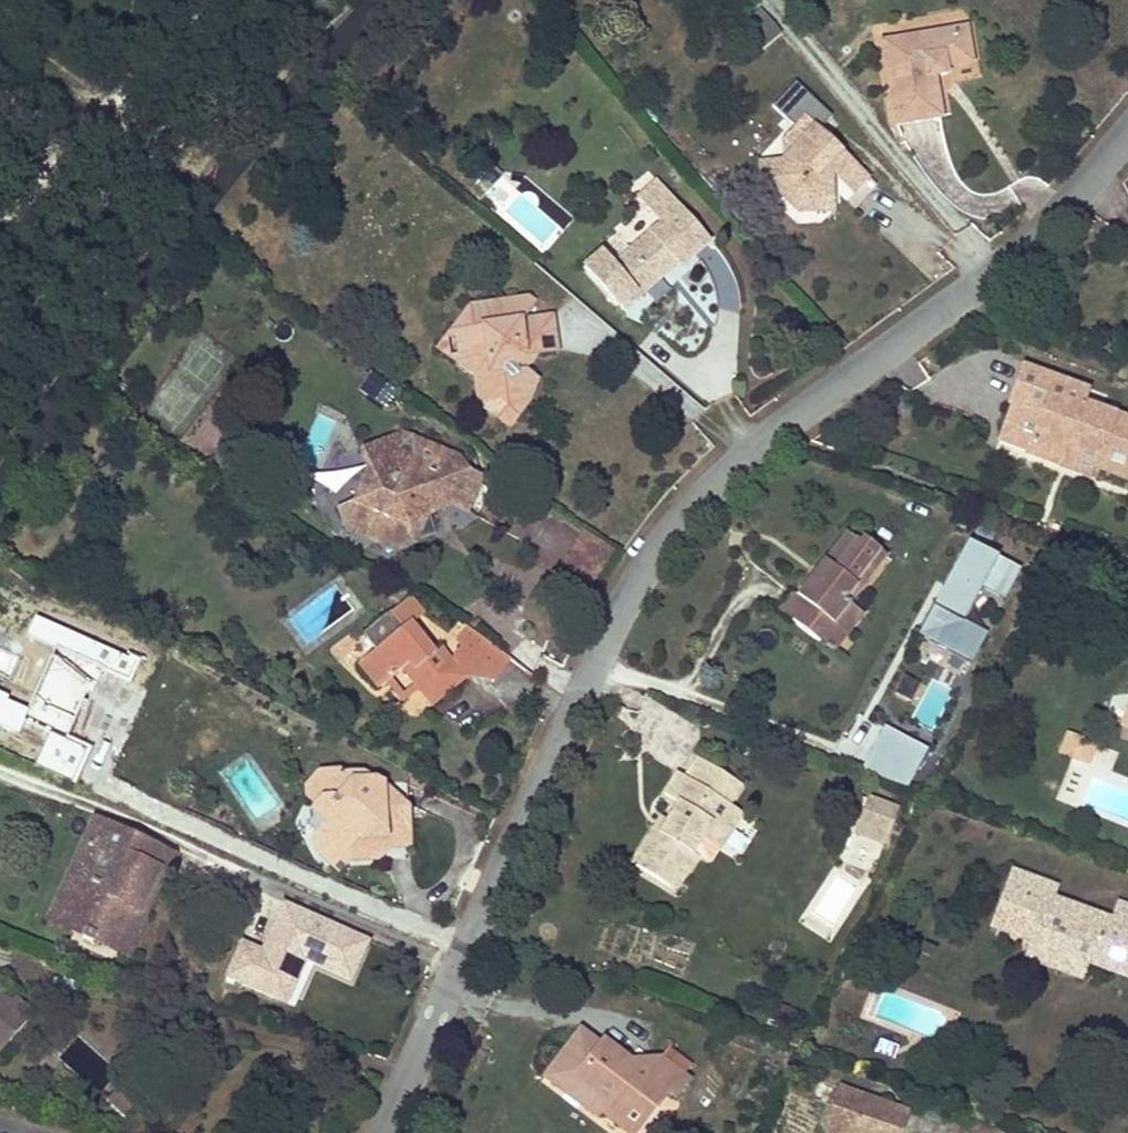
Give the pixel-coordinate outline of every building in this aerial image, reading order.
[(938,79),(945,78),(952,77),(950,68),(975,65),(971,34),(888,45),(899,126),(944,120),(938,79)] [(797,210),(810,210),(833,187),(824,180),(833,171),(835,174),(853,194),(868,179),(807,115),(791,130),(801,140),(783,157),(787,161),(790,163),(779,174),(779,179),(779,190),(797,210)] [(791,130),(784,135),(783,157),(801,140),(791,130)] [(790,163),(787,161),(762,163),(763,179),(779,179),(779,174),(790,163)] [(833,171),(824,180),(833,187),(810,210),(835,211),(835,174),(833,171)] [(708,239),(656,179),(637,196),(658,221),(608,263),(598,251),(578,267),(602,298),(608,302),(615,302),(620,300),(630,290),(636,294),(658,274),(672,262),(676,267),(708,239)] [(658,274),(636,294),(642,302),(665,282),(658,274)] [(534,297),(524,299),(526,317),(540,301),(534,297)] [(559,347),(558,314),(526,317),(524,299),(475,303),(478,325),(474,325),(475,345),(463,361),(478,372),(480,403),(498,402),(505,408),(498,417),(510,426),(531,398),(525,394),(539,377),(529,369),(518,361),(527,349),(543,349),(559,347)] [(475,303),(443,345),(463,361),(475,345),(474,325),(478,325),(475,303)] [(518,361),(529,369),(543,349),(527,349),(518,361)] [(1127,466),(1127,420),(1082,402),(1087,389),(1026,366),(1012,402),(999,438),(1031,448),(1030,452),(1059,464),(1067,443),(1127,466)] [(384,407),(397,389),(370,371),(358,389),(384,407)] [(498,402),(480,403),(498,417),(505,408),(498,402)] [(349,518),(373,528),(397,539),(435,524),(428,505),(452,498),(468,505),(480,476),(466,469),(433,455),(437,447),(405,432),(366,447),(373,465),(360,495),(343,501),(349,518)] [(1127,478),(1127,466),(1067,443),(1059,464),(1090,476),(1094,465),(1127,478)] [(373,465),(366,447),(351,454),(337,485),(343,501),(360,495),(373,465)] [(466,469),(463,458),(437,447),(433,455),(466,469)] [(841,626),(856,607),(851,603),(876,571),(868,565),(881,549),(866,537),(862,542),(848,531),(798,593),(808,601),(794,618),(821,640),(836,622),(841,626)] [(1024,569),(970,542),(918,642),(970,669),(989,633),(966,621),(984,587),(1008,600),(1024,569)] [(868,565),(876,571),(889,555),(881,549),(868,565)] [(808,601),(798,593),(793,590),(779,608),(794,618),(808,601)] [(415,629),(424,621),(411,607),(396,618),(410,633),(415,629)] [(833,651),(862,612),(856,607),(841,626),(836,622),(821,640),(833,651)] [(141,659),(37,616),(28,638),(132,681),(141,659)] [(415,629),(410,633),(396,618),(370,640),(383,656),(366,669),(385,693),(394,686),(400,681),(409,673),(422,688),(427,695),(434,704),(466,678),(452,661),(442,648),(435,653),(415,629)] [(506,659),(463,632),(453,646),(458,651),(497,674),(506,659)] [(497,674),(458,651),(452,661),(466,678),(491,683),(497,674)] [(20,732),(28,714),(54,726),(38,762),(76,779),(92,744),(67,733),(90,681),(55,655),(30,709),(7,698),(9,694),(0,690),(0,723),(20,732)] [(512,703),(534,679),(514,660),(491,684),(512,703)] [(400,681),(394,686),(411,708),(427,695),(422,688),(413,696),(400,681)] [(928,750),(887,727),(864,769),(909,785),(928,750)] [(1085,762),(1089,754),(1093,745),(1068,735),(1060,752),(1085,762)] [(663,793),(678,803),(666,822),(659,834),(651,829),(630,861),(668,886),(677,871),(682,875),(695,855),(690,852),(702,834),(710,821),(720,828),(734,806),(728,802),(740,783),(696,755),(684,774),(677,770),(663,793)] [(315,818),(311,821),(307,825),(315,831),(315,841),(321,846),(344,844),(350,850),(350,862),(379,859),(387,850),(384,808),(383,782),(360,771),(334,773),(333,768),(321,769),(314,780),(320,784),(321,799),(314,804),(315,818)] [(320,784),(314,780),(305,787),(306,799),(314,804),(321,799),(320,784)] [(897,811),(870,800),(862,823),(889,834),(897,811)] [(384,808),(387,850),(410,848),(408,806),(384,808)] [(666,822),(659,817),(651,829),(659,834),(666,822)] [(702,834),(712,841),(720,828),(710,821),(702,834)] [(143,842),(99,823),(87,849),(94,852),(62,927),(92,939),(87,945),(97,949),(100,943),(122,952),(139,912),(143,914),(161,872),(135,861),(143,842)] [(889,834),(862,823),(857,834),(884,845),(889,834)] [(845,851),(868,870),(882,854),(859,835),(845,851)] [(176,857),(143,842),(135,861),(161,872),(143,914),(139,912),(122,952),(133,957),(176,857)] [(344,844),(321,846),(316,850),(316,862),(325,870),(343,870),(350,862),(350,850),(344,844)] [(94,852),(87,849),(55,924),(62,927),(94,852)] [(668,886),(673,889),(682,875),(677,871),(668,886)] [(1126,947),(1127,942),(1127,909),(1120,906),(1114,923),(1054,902),(1058,891),(1015,876),(995,932),(1035,946),(1031,957),(1083,976),(1087,965),(1127,980),(1127,948),(1126,947)] [(247,939),(229,977),(294,1008),(314,965),(350,982),(369,942),(285,902),(264,947),(247,939)] [(43,1031),(27,1013),(21,1015),(13,1006),(0,1002),(0,1068),(43,1031)] [(670,1097),(674,1100),(688,1082),(659,1059),(646,1076),(602,1041),(599,1045),(578,1029),(541,1076),(561,1091),(573,1078),(606,1104),(599,1113),(626,1132),(635,1132),(666,1094),(670,1097)] [(151,1073),(127,1095),(142,1112),(166,1090),(151,1073)] [(573,1078),(561,1091),(595,1117),(599,1113),(606,1104),(573,1078)] [(898,1119),(883,1114),(886,1105),(842,1089),(834,1111),(863,1121),(859,1131),(864,1132),(893,1132),(898,1119)] [(909,1113),(886,1105),(883,1114),(898,1119),(893,1132),(902,1132),(909,1113)] [(859,1131),(863,1121),(834,1111),(826,1128),(828,1132),(864,1132),(859,1131)]
